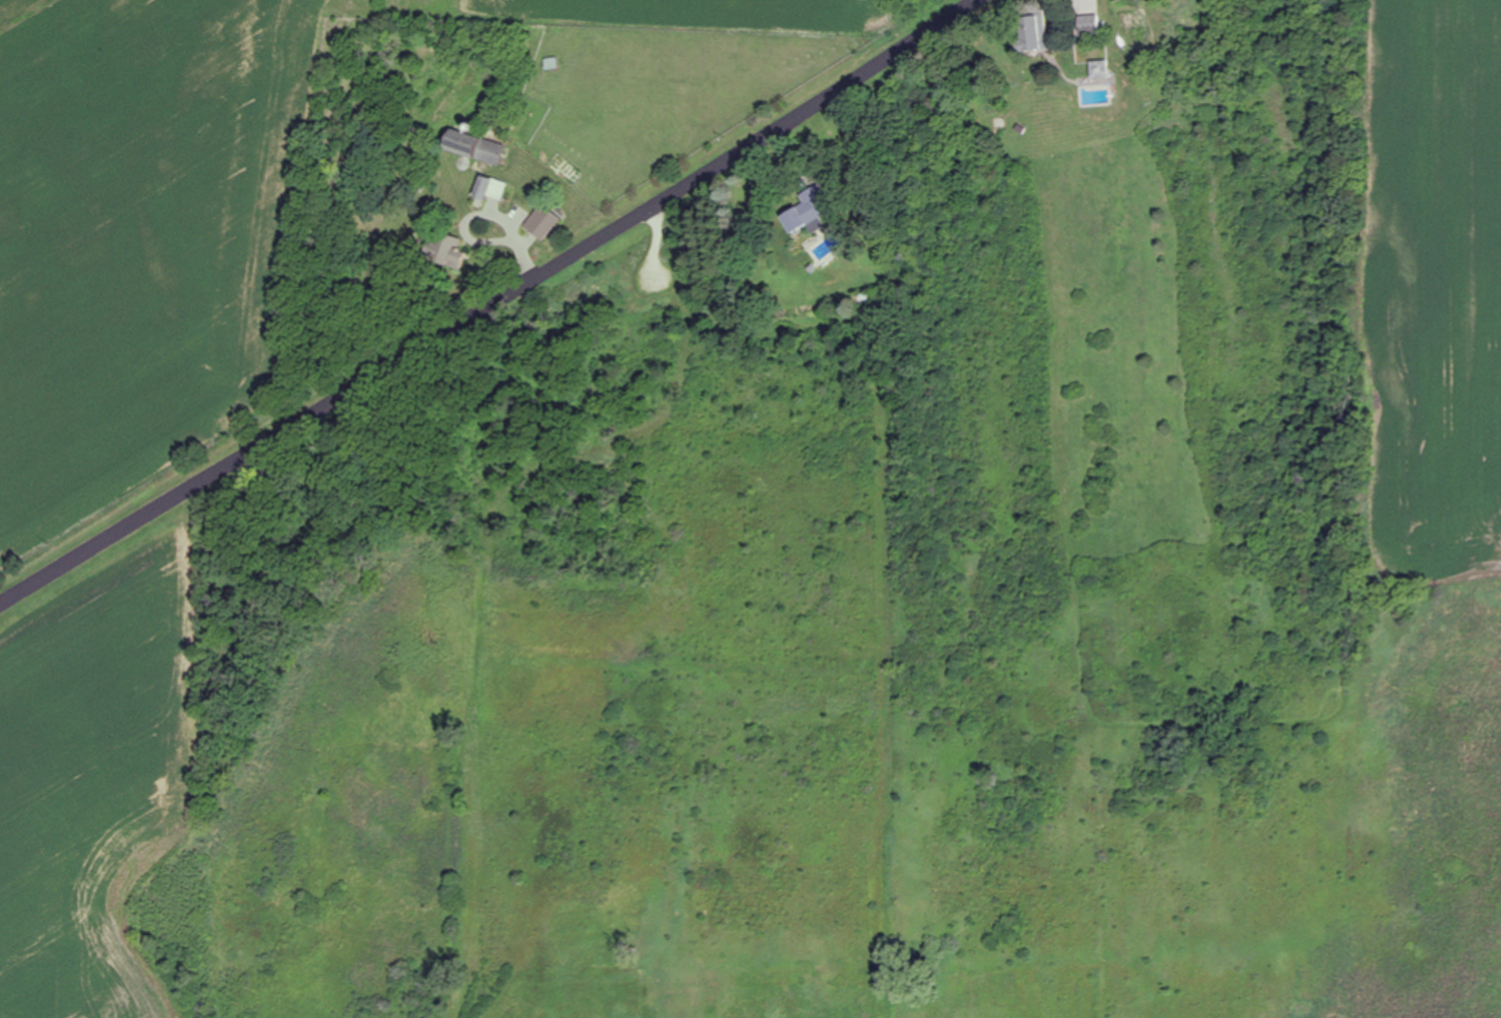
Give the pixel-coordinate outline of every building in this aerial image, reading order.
[(1099,36),(1099,15),(1080,15),(1080,36),(1099,36)] [(1020,53),(1049,51),(1048,16),(1018,18),(1020,53)] [(1093,79),(1111,78),(1109,61),(1091,63),(1093,79)] [(506,142),(449,129),(444,151),(501,164),(506,142)] [(501,204),(508,184),(481,174),(473,194),(501,204)] [(832,215),(821,189),(780,207),(791,233),(832,215)] [(545,241),(563,218),(544,203),(525,226),(545,241)] [(463,239),(448,237),(444,255),(459,258),(463,239)]
